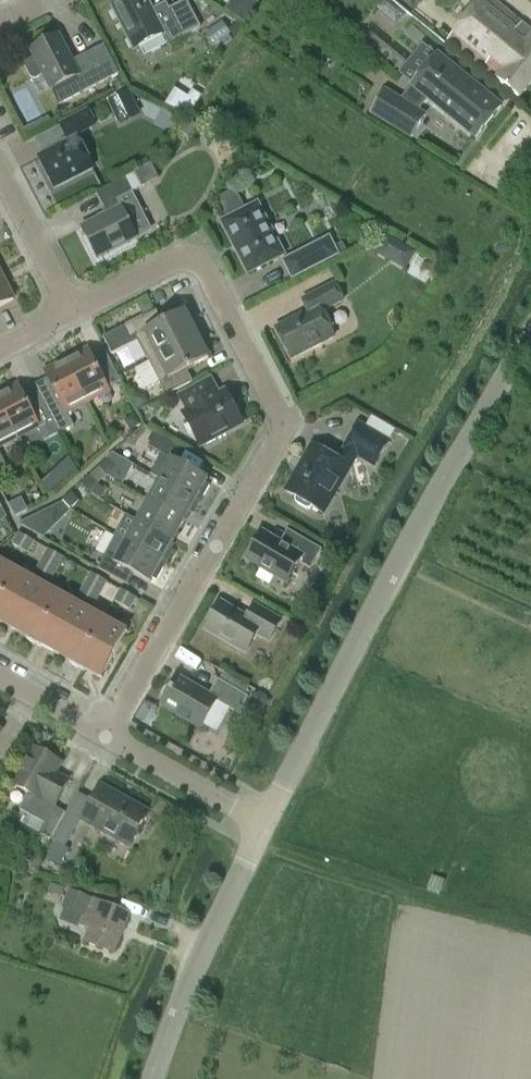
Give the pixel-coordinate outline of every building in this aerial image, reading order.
[(134,50),(163,35),(168,45),(201,28),(187,0),(169,9),(166,4),(151,11),(146,0),(126,0),(125,0),(112,7),(134,50)] [(449,41),(520,99),(530,85),(530,31),(494,0),(483,0),(449,41)] [(119,74),(105,46),(92,52),(92,51),(72,61),(58,36),(30,51),(34,57),(25,61),(24,66),(30,78),(35,80),(43,75),(51,90),(79,76),(87,91),(119,74)] [(402,100),(386,90),(372,112),(412,137),(425,114),(418,109),(428,97),(477,136),(502,106),(438,53),(412,84),(414,85),(402,100)] [(127,89),(108,98),(121,123),(140,114),(127,89)] [(193,111),(192,111),(172,98),(170,98),(165,106),(188,118),(191,115),(193,111)] [(39,158),(54,187),(92,168),(77,138),(75,135),(94,125),(88,112),(60,125),(69,142),(39,158)] [(179,134),(189,140),(196,127),(186,122),(179,134)] [(137,239),(121,207),(118,200),(141,188),(134,174),(96,193),(107,214),(81,228),(97,259),(137,239)] [(221,222),(248,273),(285,254),(258,203),(221,222)] [(405,270),(419,251),(392,230),(377,248),(405,270)] [(286,263),(294,279),(338,256),(335,249),(330,240),(286,263)] [(342,245),(335,249),(338,256),(340,259),(347,255),(342,245)] [(14,300),(2,276),(0,277),(0,307),(14,300)] [(291,359),(334,337),(321,312),(342,301),(333,284),(302,299),(308,311),(275,328),(291,359)] [(157,302),(165,298),(162,291),(153,295),(157,302)] [(136,338),(147,360),(199,333),(189,314),(186,315),(184,311),(161,324),(155,311),(121,328),(129,342),(136,338)] [(209,353),(199,333),(147,360),(166,396),(191,382),(185,370),(208,358),(206,355),(209,353)] [(87,349),(66,360),(87,402),(109,391),(108,388),(121,382),(116,372),(108,356),(94,363),(87,349)] [(66,360),(44,372),(60,402),(46,408),(59,433),(74,426),(67,413),(87,402),(66,360)] [(232,403),(226,392),(219,395),(210,379),(180,396),(188,412),(183,415),(199,445),(242,422),(240,419),(242,413),(237,404),(232,403)] [(0,394),(0,403),(18,438),(38,428),(45,441),(59,433),(46,408),(33,415),(18,385),(0,394)] [(18,438),(0,403),(0,447),(18,438)] [(307,509),(311,508),(311,507),(324,515),(333,496),(350,467),(357,455),(375,465),(389,441),(358,423),(344,447),(345,448),(339,459),(313,444),(304,459),(297,470),(286,490),(285,491),(296,498),(295,499),(296,503),(307,509)] [(152,475),(164,481),(201,501),(210,484),(207,483),(210,479),(173,459),(179,448),(156,435),(150,447),(163,455),(152,475)] [(107,477),(116,469),(108,460),(99,468),(107,477)] [(90,477),(82,485),(90,493),(99,486),(90,477)] [(201,501),(164,481),(152,501),(187,520),(192,513),(194,514),(201,501)] [(71,510),(80,503),(72,493),(62,502),(71,510)] [(175,541),(187,520),(152,501),(141,522),(175,541)] [(129,542),(167,563),(173,551),(170,549),(175,541),(141,522),(129,542)] [(288,582),(300,562),(311,568),(322,549),(295,533),(287,546),(262,531),(247,557),(288,582)] [(12,545),(22,550),(27,538),(19,533),(12,545)] [(99,569),(122,583),(128,572),(151,584),(154,579),(157,580),(167,563),(129,542),(118,536),(99,569)] [(35,542),(27,538),(22,550),(29,554),(35,542)] [(35,572),(44,577),(56,554),(48,550),(35,572)] [(56,554),(44,577),(52,582),(64,558),(56,554)] [(20,572),(0,561),(0,608),(20,572)] [(20,572),(0,608),(0,622),(14,629),(39,583),(20,572)] [(79,597),(87,601),(99,578),(91,574),(79,597)] [(108,582),(99,578),(87,601),(96,606),(108,582)] [(28,638),(36,642),(62,595),(39,583),(14,629),(28,638)] [(137,599),(121,590),(114,601),(131,611),(137,599)] [(62,595),(36,642),(57,654),(83,607),(62,595)] [(255,604),(248,617),(221,601),(206,628),(246,652),(257,633),(270,640),(281,620),(255,604)] [(72,662),(79,665),(104,619),(83,607),(57,654),(72,662)] [(101,678),(127,632),(104,619),(79,665),(86,670),(101,678)] [(201,727),(217,700),(238,713),(248,696),(218,679),(209,694),(178,676),(161,704),(201,727)] [(264,712),(269,704),(268,697),(261,694),(254,696),(250,704),(252,710),(259,714),(264,712)] [(40,832),(52,838),(66,813),(54,806),(69,780),(56,773),(61,763),(34,747),(14,784),(29,792),(20,809),(45,823),(40,832)] [(150,812),(100,784),(82,818),(69,810),(52,841),(56,844),(48,859),(62,866),(70,850),(65,848),(81,819),(130,846),(150,812)] [(49,892),(61,896),(64,888),(52,884),(49,892)] [(92,898),(69,888),(61,908),(84,918),(82,924),(90,927),(85,942),(113,954),(129,913),(92,898)]
